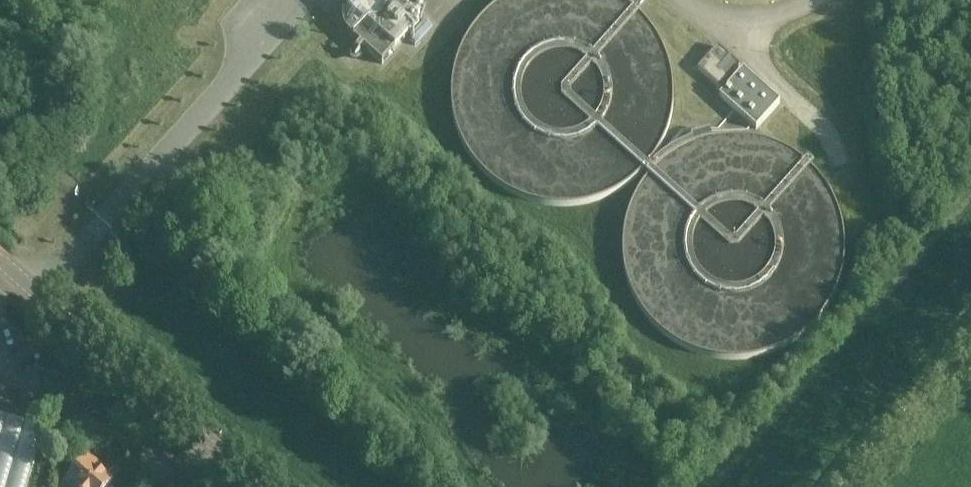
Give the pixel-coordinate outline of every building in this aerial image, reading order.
[(343,18),(343,23),(345,27),(346,29),(349,33),(360,44),(367,50),(383,64),(395,50),(420,23),(419,21),(426,0),(344,0),(343,13),(343,18)] [(717,46),(697,68),(720,88),(740,66),(717,46)] [(721,93),(719,95),(727,102),(756,129),(780,102),(743,69),(721,93)] [(43,424),(0,413),(0,486),(27,486),(43,424)] [(86,459),(62,486),(63,486),(108,486),(107,486),(112,481),(86,459)]
